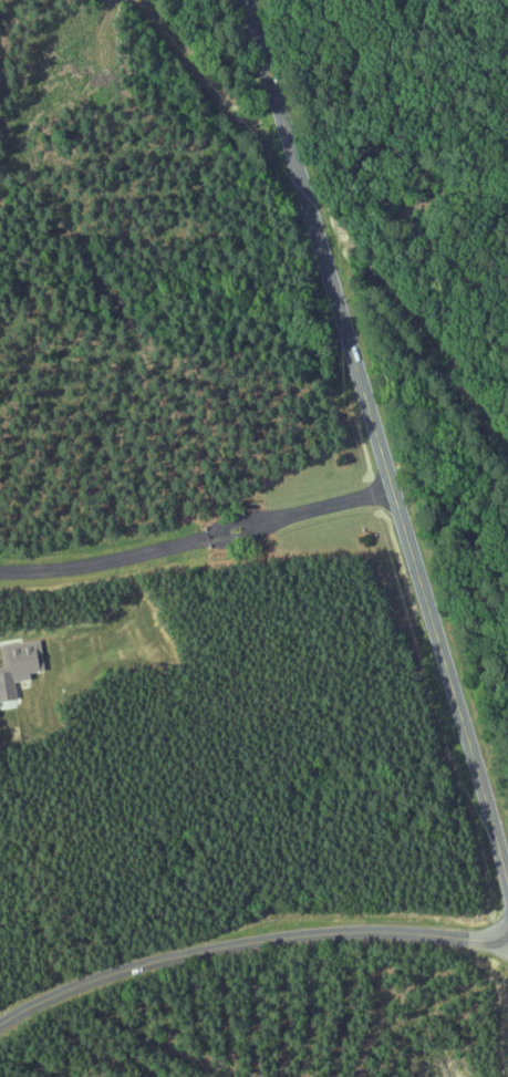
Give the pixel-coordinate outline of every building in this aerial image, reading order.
[(35,639),(0,644),(0,700),(11,698),(8,682),(25,679),(24,672),(40,669),(35,639)]
